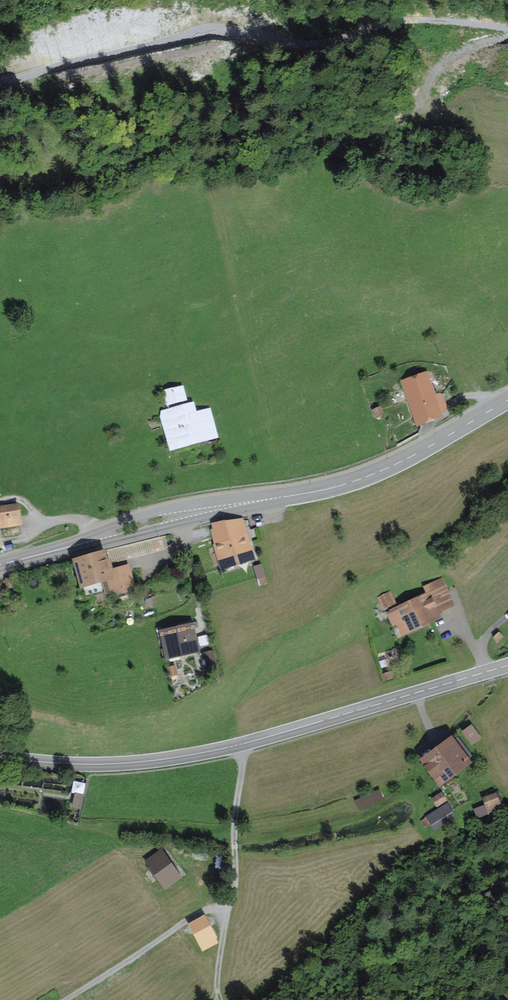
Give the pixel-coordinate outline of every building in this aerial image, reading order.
[(439,415),(439,414),(444,412),(438,393),(435,394),(428,376),(419,379),(418,376),(402,381),(409,400),(412,399),(418,417),(417,417),(419,422),(439,415)] [(184,398),(182,388),(165,392),(168,403),(184,398)] [(386,413),(381,404),(372,409),(376,418),(386,413)] [(192,419),(188,405),(164,411),(166,418),(163,419),(165,427),(168,426),(173,445),(215,434),(210,414),(192,419)] [(17,505),(0,507),(0,520),(19,517),(17,505)] [(210,555),(214,567),(223,564),(224,565),(254,555),(250,544),(245,545),(237,520),(226,523),(231,539),(218,543),(220,548),(216,549),(217,553),(210,555)] [(231,539),(226,523),(225,520),(212,523),(218,543),(231,539)] [(112,572),(108,560),(105,561),(103,553),(76,560),(86,597),(113,590),(116,599),(133,594),(131,585),(132,584),(128,567),(112,572)] [(268,584),(262,564),(253,566),(259,587),(268,584)] [(452,605),(441,581),(426,588),(429,594),(396,609),(406,630),(433,617),(432,614),(452,605)] [(383,607),(393,602),(389,593),(379,598),(383,607)] [(194,647),(190,630),(167,635),(171,652),(194,647)] [(498,642),(504,636),(499,630),(493,637),(498,642)] [(215,666),(212,652),(204,653),(207,668),(215,666)] [(480,739),(471,727),(464,733),(473,744),(480,739)] [(460,743),(453,747),(450,743),(425,761),(437,779),(451,769),(453,772),(465,764),(464,763),(471,758),(460,743)] [(82,808),(87,786),(79,784),(74,806),(82,808)] [(382,799),(379,792),(356,802),(360,809),(382,799)] [(448,800),(442,792),(431,798),(437,807),(448,800)] [(501,808),(495,795),(486,798),(489,805),(486,806),(488,813),(501,808)] [(448,805),(427,817),(431,824),(452,811),(448,805)] [(485,814),(482,807),(476,810),(479,816),(485,814)] [(164,890),(182,877),(161,848),(143,860),(164,890)] [(202,950),(216,942),(214,937),(216,936),(204,914),(188,923),(202,950)]
